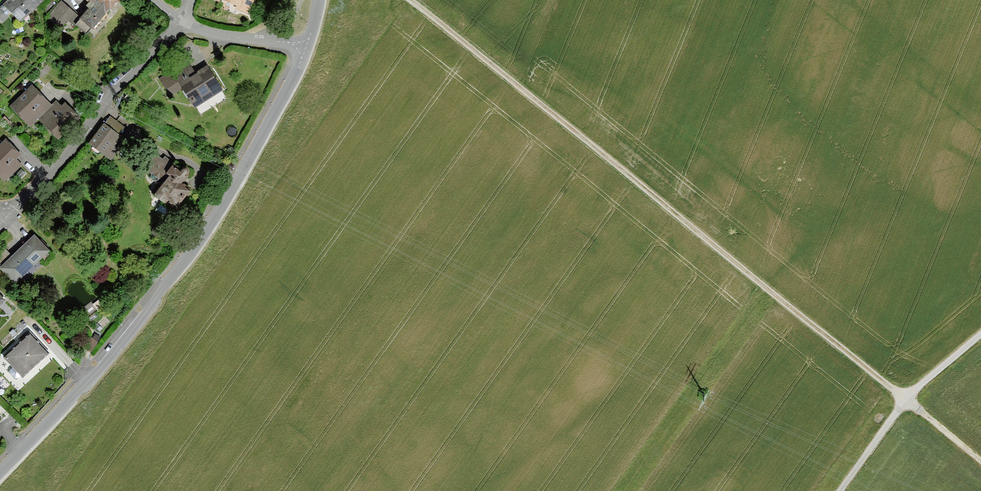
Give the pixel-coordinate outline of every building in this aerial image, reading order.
[(42,0),(9,0),(0,9),(0,21),(2,24),(8,18),(7,17),(10,14),(20,23),(43,1),(42,0)] [(107,14),(90,0),(89,0),(87,3),(89,4),(87,7),(89,9),(81,19),(93,30),(107,14)] [(107,14),(119,0),(90,0),(107,14)] [(220,3),(220,2),(242,10),(243,7),(251,10),(255,0),(212,0),(220,3)] [(74,12),(62,1),(46,17),(58,28),(74,12)] [(182,88),(195,108),(222,91),(206,67),(195,74),(188,64),(161,81),(170,96),(182,88)] [(37,121),(48,111),(41,104),(46,100),(32,86),(11,108),(26,123),(29,120),(34,125),(37,121)] [(48,111),(37,121),(56,139),(78,117),(65,104),(61,108),(56,102),(48,111)] [(110,117),(89,145),(106,158),(122,137),(111,129),(116,122),(110,117)] [(0,146),(0,177),(1,178),(5,174),(10,179),(22,166),(16,160),(21,155),(6,140),(0,146)] [(181,185),(188,176),(189,174),(189,173),(189,171),(188,170),(187,169),(185,168),(183,168),(182,169),(181,170),(164,157),(161,160),(149,151),(139,165),(163,184),(155,194),(176,210),(190,192),(181,185)] [(16,284),(41,260),(45,264),(53,257),(34,237),(6,264),(0,258),(0,266),(16,284)] [(48,354),(29,335),(5,360),(13,368),(8,373),(16,381),(21,376),(24,378),(48,354)]
